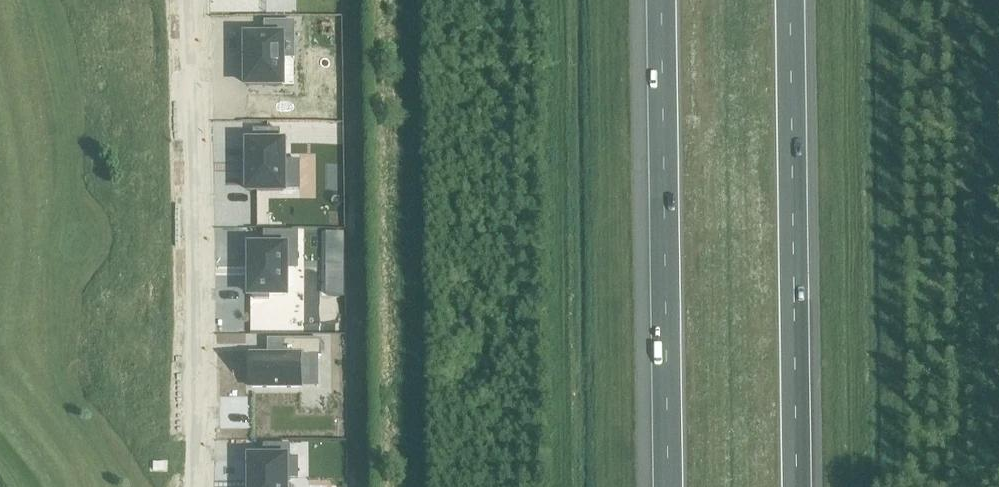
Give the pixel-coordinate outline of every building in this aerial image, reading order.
[(264,37),(246,37),(246,85),(281,85),(281,38),(293,38),(293,22),(264,22),(264,37)] [(254,143),(248,143),(249,191),(284,191),(284,189),(300,189),(300,161),(284,161),(284,143),(280,143),(280,130),(254,130),(254,143)] [(263,247),(249,247),(249,295),(285,295),(285,248),(297,248),(296,232),(263,232),(263,247)] [(283,354),(251,354),(251,388),(301,387),(301,356),(321,356),(321,340),(283,340),(283,354)] [(250,458),(250,486),(285,486),(285,460),(298,459),(298,445),(263,445),(263,458),(250,458)]
